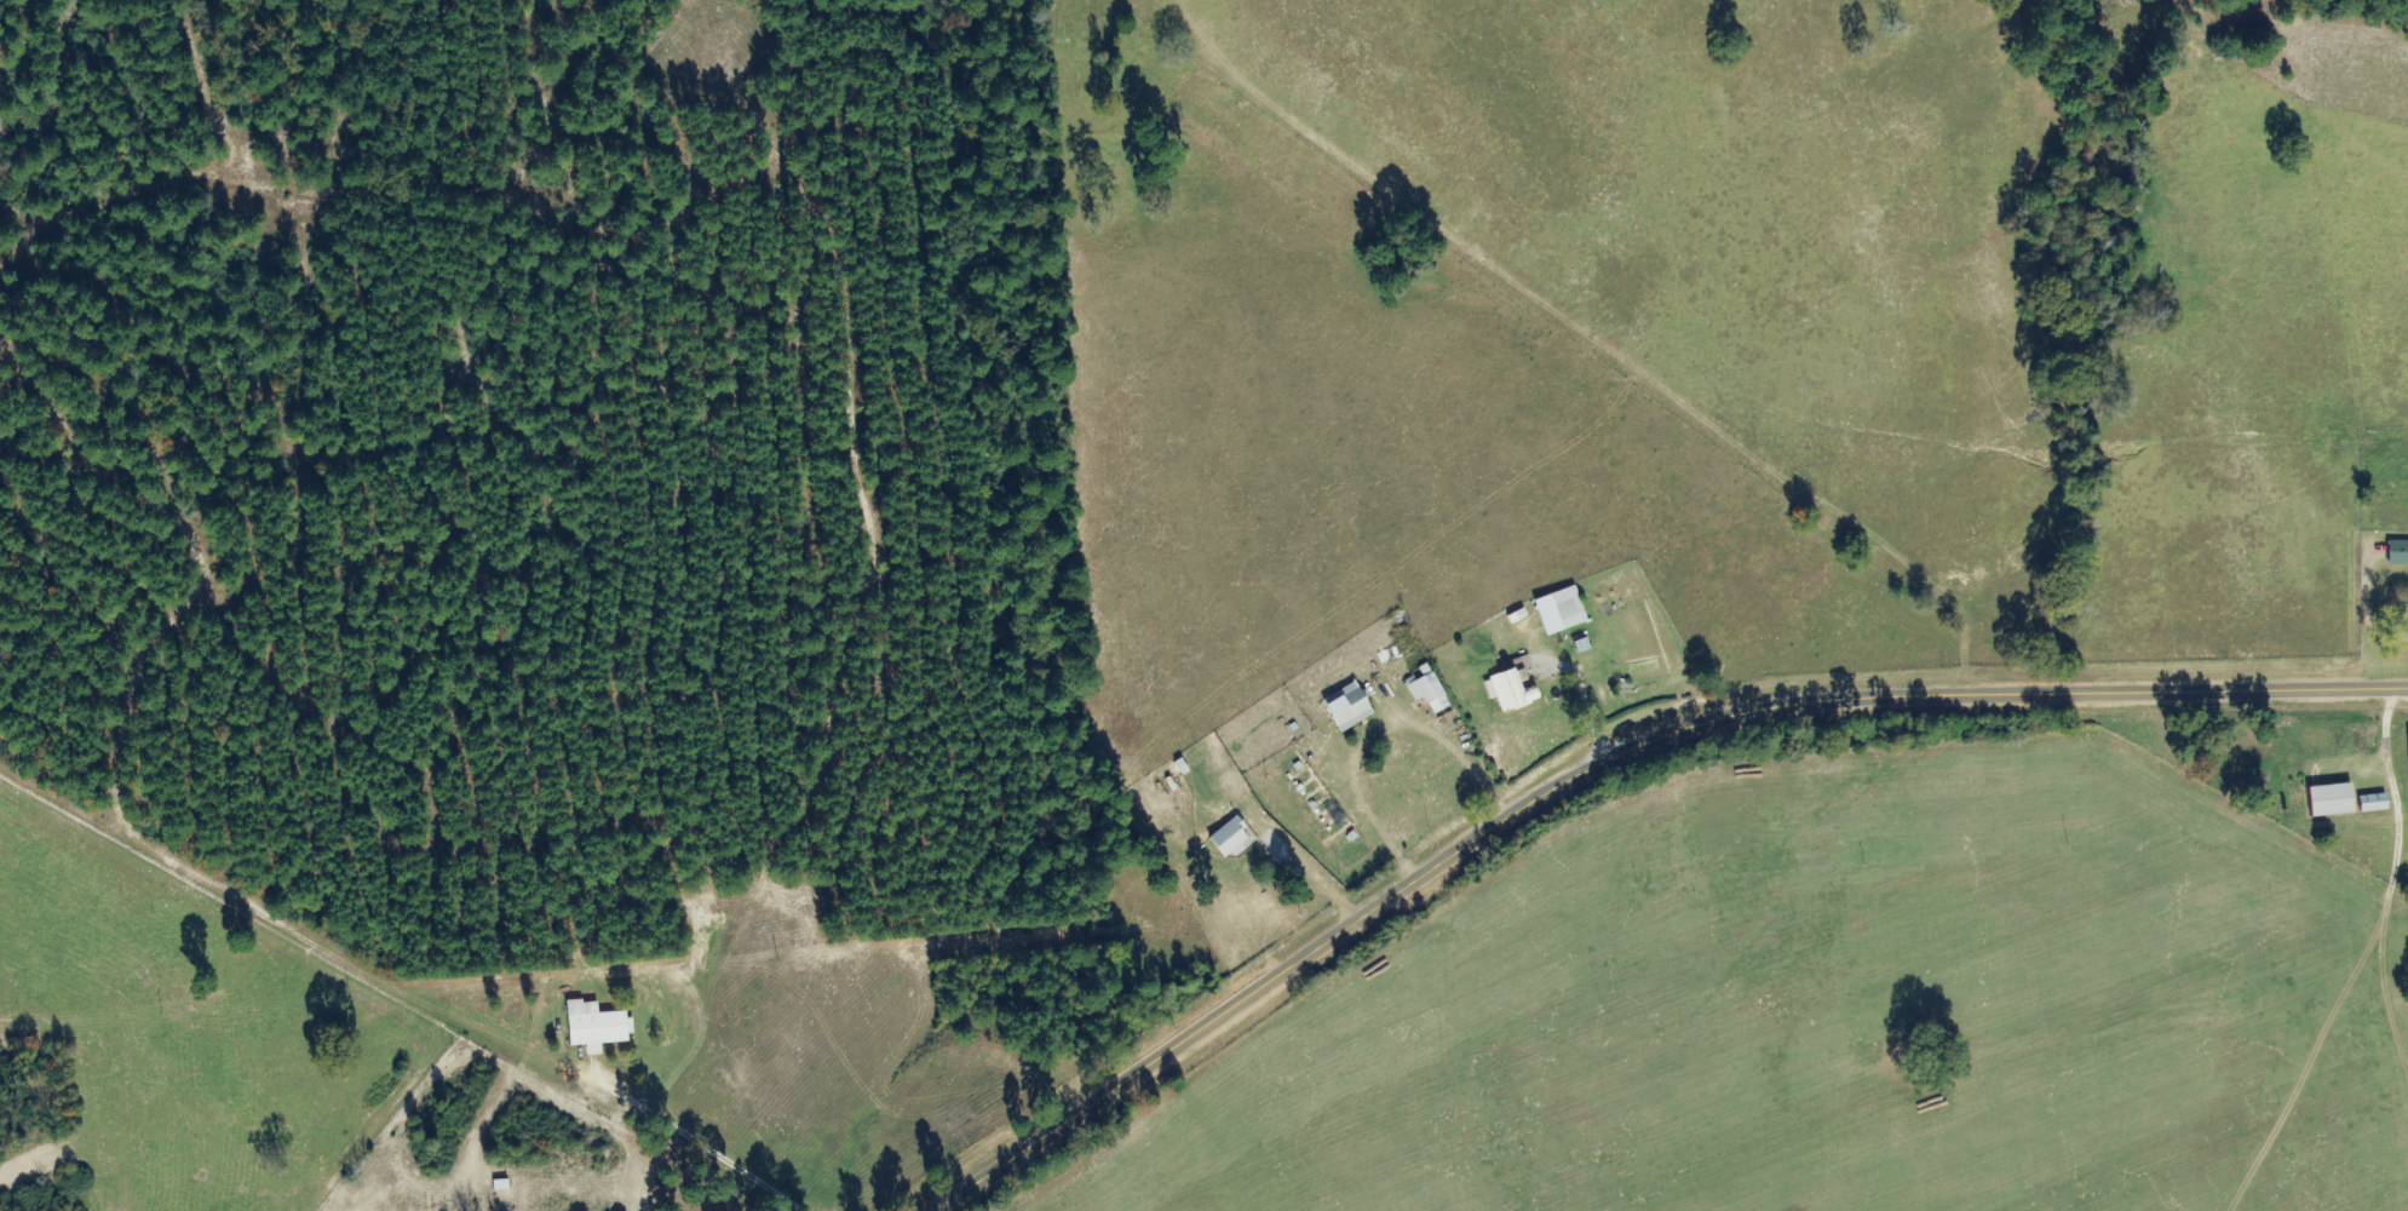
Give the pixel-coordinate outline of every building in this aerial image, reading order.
[(2385,541),(2386,565),(2407,564),(2407,541),(2385,541)] [(1543,636),(1585,622),(1573,586),(1531,600),(1543,636)] [(1499,712),(1536,701),(1532,687),(1520,691),(1517,679),(1533,675),(1527,655),(1508,660),(1510,670),(1481,678),(1487,700),(1495,697),(1499,712)] [(1417,667),(1421,677),(1404,684),(1411,702),(1423,697),(1430,714),(1446,708),(1428,662),(1417,667)] [(1337,733),(1372,714),(1354,682),(1319,702),(1337,733)] [(2352,812),(2349,783),(2305,788),(2309,817),(2352,812)] [(2386,811),(2385,794),(2357,795),(2358,812),(2386,811)] [(1205,836),(1221,860),(1247,842),(1239,829),(1243,827),(1236,816),(1205,836)] [(566,1046),(583,1045),(584,1055),(598,1054),(598,1044),(628,1041),(626,1010),(595,1012),(594,1001),(581,1003),(581,999),(563,1000),(566,1046)]
